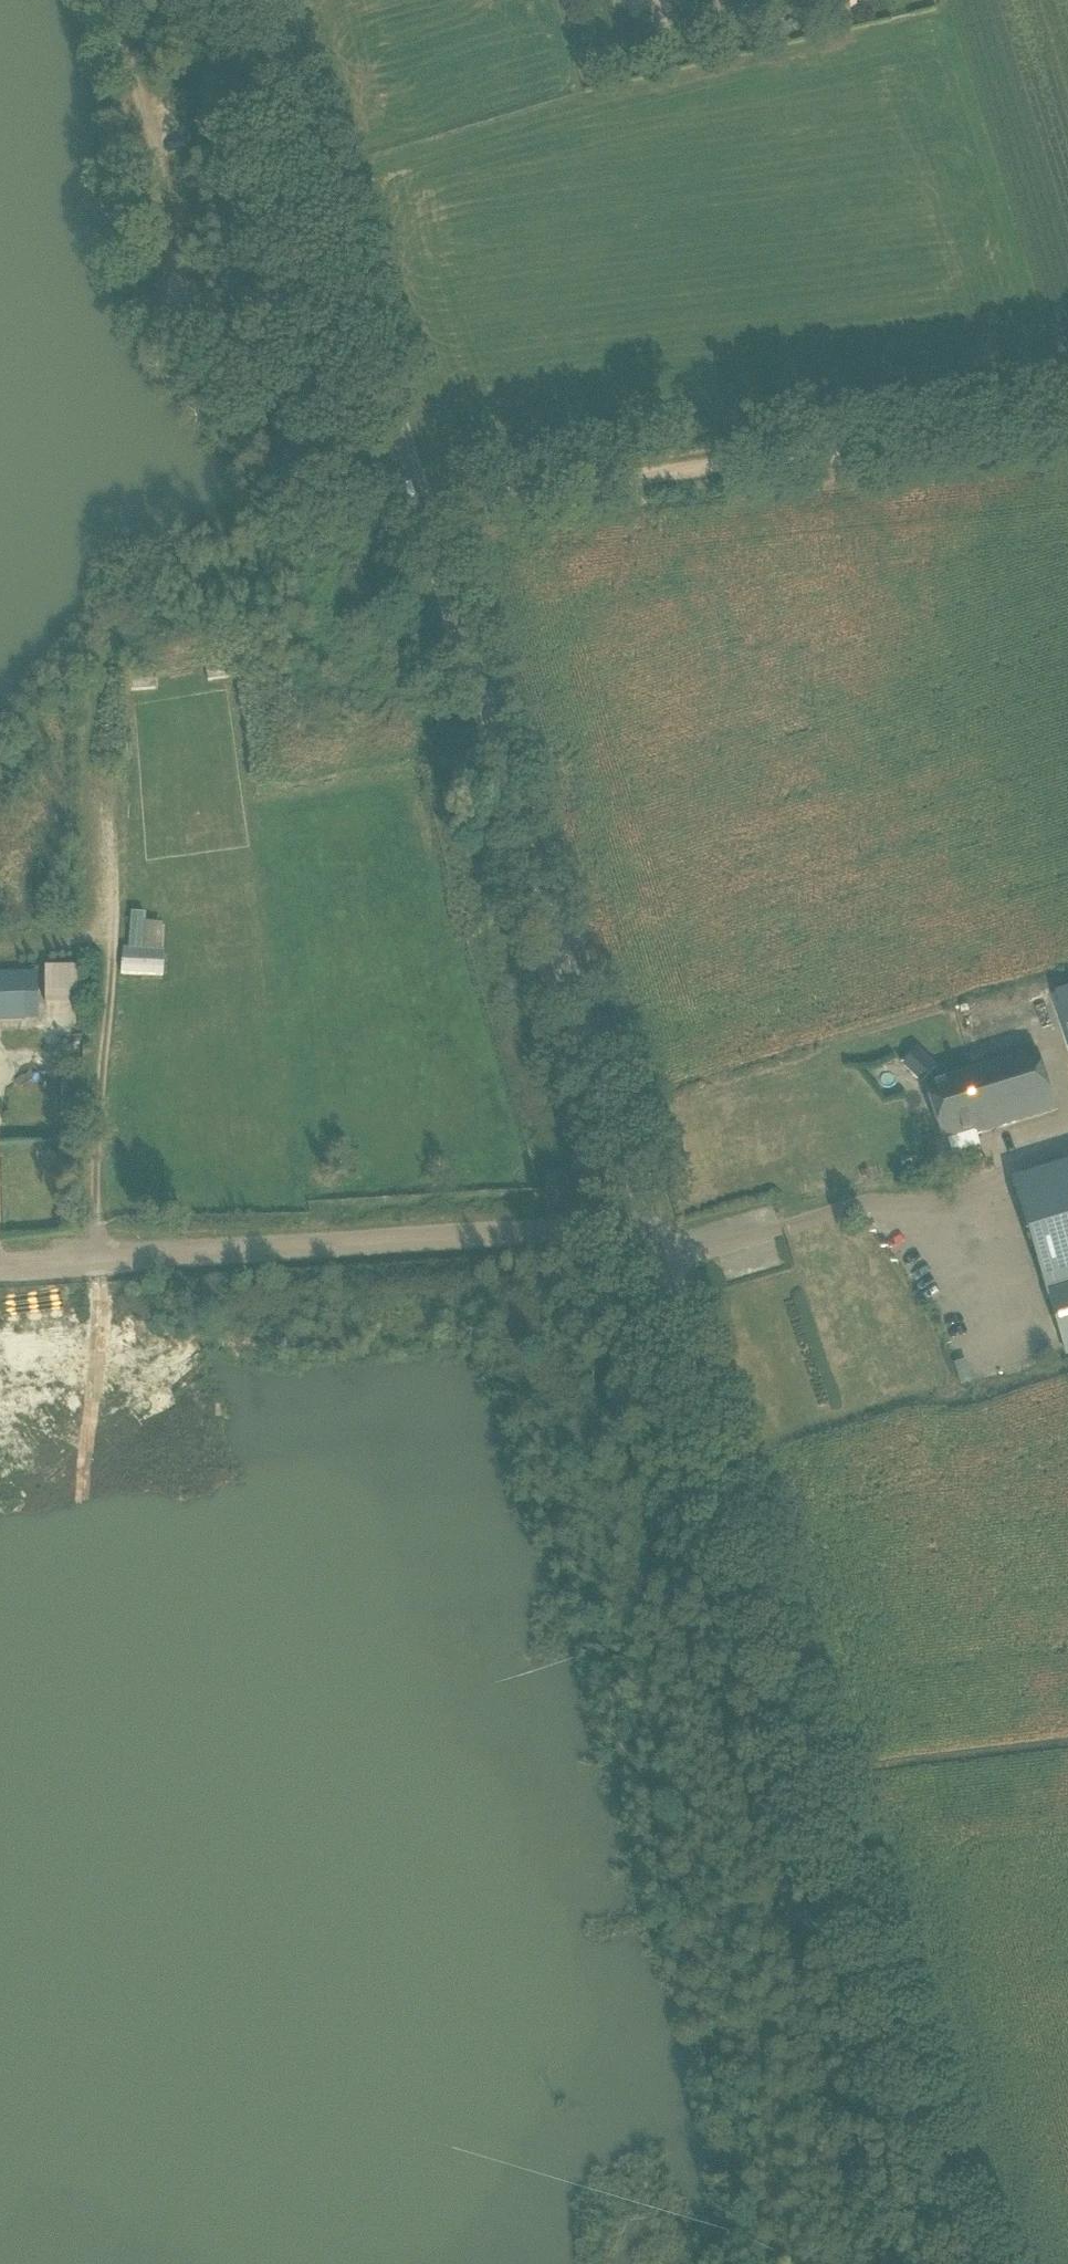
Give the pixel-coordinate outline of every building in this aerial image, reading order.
[(232,665),(207,670),(208,680),(234,676),(232,665)] [(157,677),(131,678),(131,689),(157,688),(157,677)] [(124,948),(122,973),(163,976),(164,962),(162,962),(163,951),(124,948)] [(86,1003),(85,963),(49,965),(50,1004),(86,1003)] [(17,1021),(21,977),(0,978),(0,1022),(17,1021)] [(1056,994),(1067,1035),(1067,990),(1056,994)] [(1035,1045),(960,1069),(962,1078),(926,1089),(942,1140),(975,1130),(976,1135),(1055,1109),(1035,1045)] [(921,1082),(937,1067),(917,1048),(902,1064),(921,1082)] [(1014,1181),(1047,1289),(1067,1282),(1067,1164),(1014,1181)] [(1047,1289),(1067,1355),(1067,1354),(1067,1282),(1047,1289)]
